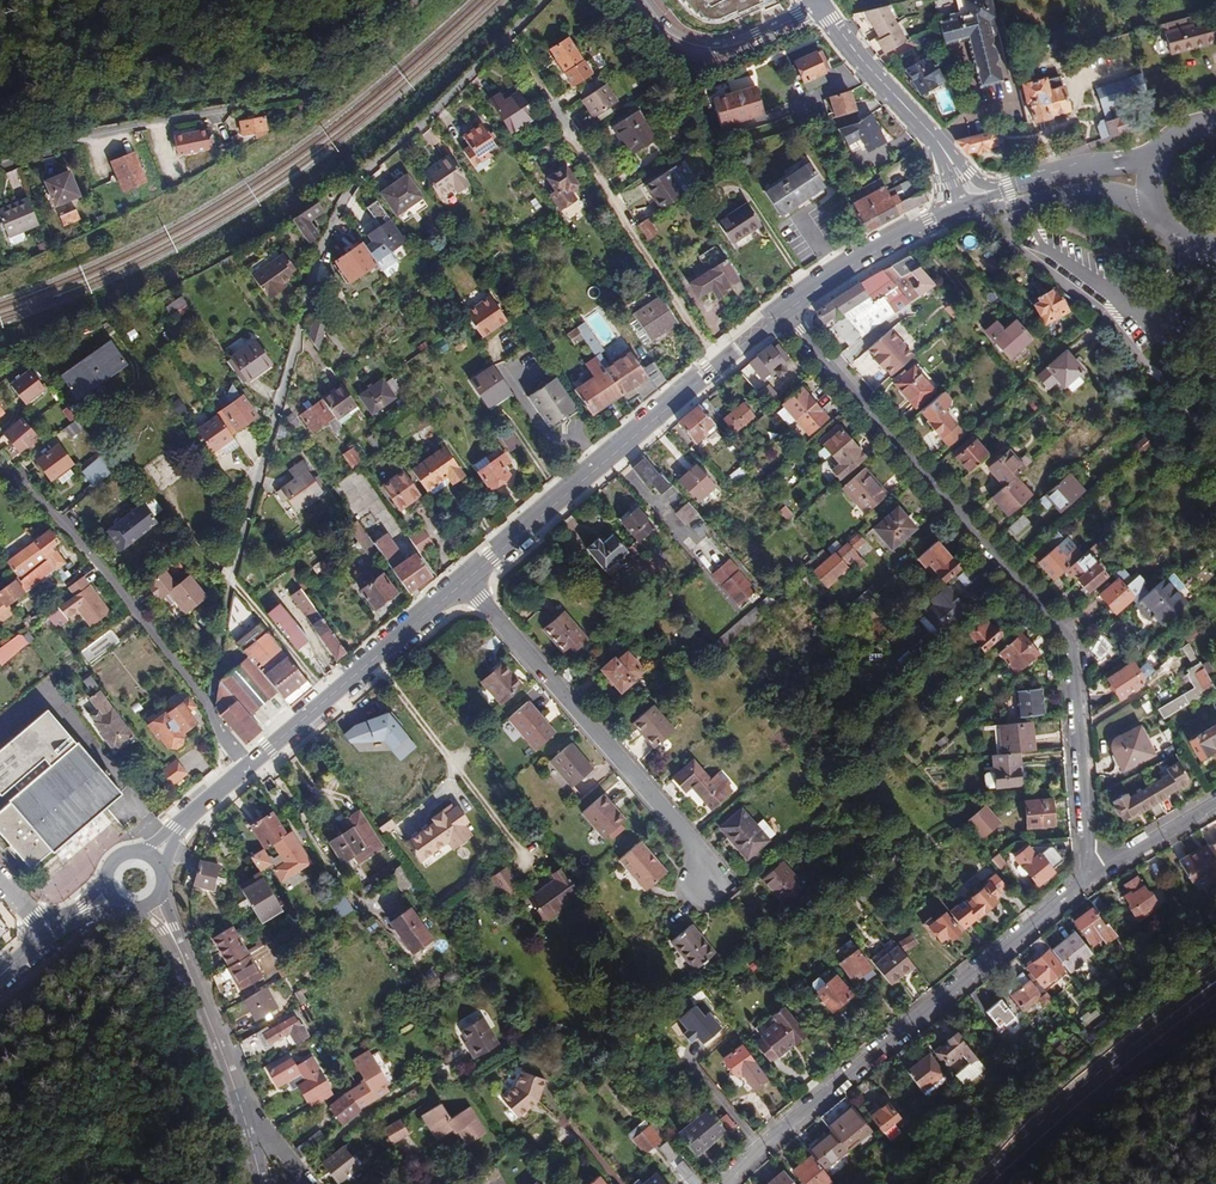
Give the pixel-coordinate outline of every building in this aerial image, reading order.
[(690,8),(693,5),(701,15),(715,18),(730,14),(732,18),(743,13),(744,15),(776,1),(776,0),(683,0),(690,8)] [(944,40),(967,34),(980,87),(1001,82),(986,19),(994,17),(989,0),(964,0),(968,16),(940,23),(944,40)] [(883,6),(905,40),(909,38),(888,4),(883,6)] [(878,37),(886,51),(905,40),(883,6),(863,11),(873,29),(876,34),(878,37)] [(873,29),(863,11),(852,14),(865,34),(873,29)] [(1164,32),(1193,25),(1191,17),(1162,24),(1164,32)] [(1170,54),(1215,42),(1215,35),(1213,24),(1194,29),(1193,25),(1164,32),(1170,54)] [(870,42),(880,55),(886,51),(878,37),(870,42)] [(564,72),(573,86),(591,74),(583,60),(582,61),(567,38),(550,50),(565,72),(564,72)] [(820,49),(814,52),(794,62),(807,91),(827,82),(822,73),(824,73),(820,63),(825,60),(820,49)] [(951,67),(948,53),(940,55),(944,69),(951,67)] [(820,63),(824,73),(830,70),(828,65),(825,60),(820,63)] [(921,60),(905,70),(917,90),(921,88),(923,92),(943,81),(931,61),(924,65),(921,60)] [(698,70),(690,69),(689,82),(697,82),(698,70)] [(1021,85),(1025,100),(1027,102),(1028,102),(1034,122),(1048,118),(1047,116),(1068,111),(1062,87),(1061,87),(1059,76),(1044,80),(1043,79),(1021,85)] [(1148,93),(1144,80),(1098,96),(1106,118),(1108,123),(1113,121),(1108,107),(1148,93)] [(583,98),(599,88),(594,81),(578,90),(583,98)] [(719,105),(725,125),(768,112),(760,85),(735,92),(732,81),(707,88),(713,107),(719,105)] [(605,84),(581,100),(593,118),(617,102),(605,84)] [(489,99),(511,133),(534,118),(517,91),(503,101),(498,93),(489,99)] [(829,97),(836,117),(855,111),(853,105),(849,91),(829,97)] [(610,107),(596,116),(599,121),(612,111),(610,107)] [(612,127),(630,156),(655,140),(637,111),(612,127)] [(858,123),(839,128),(852,152),(861,147),(865,145),(866,148),(868,151),(873,149),(885,143),(870,114),(858,123)] [(885,143),(892,139),(883,128),(870,114),(885,143)] [(1102,140),(1135,129),(1130,115),(1113,121),(1108,123),(1106,118),(1099,121),(1097,125),(1102,140)] [(240,122),(242,135),(267,131),(264,118),(240,122)] [(486,150),(494,145),(481,124),(462,136),(469,147),(463,151),(473,167),(490,156),(486,150)] [(997,139),(1004,138),(1001,129),(995,130),(997,139)] [(174,137),(178,156),(213,149),(209,130),(174,137)] [(954,140),(967,153),(977,151),(978,154),(989,151),(989,148),(1005,144),(1004,138),(997,139),(995,130),(954,140)] [(236,153),(244,148),(238,135),(229,138),(236,153)] [(224,145),(229,157),(236,153),(231,142),(224,145)] [(111,162),(124,192),(147,182),(135,152),(111,162)] [(468,184),(448,155),(423,173),(440,198),(454,188),(457,192),(468,184)] [(763,191),(780,216),(824,187),(807,162),(763,191)] [(550,195),(559,210),(576,199),(572,194),(570,190),(577,185),(575,181),(585,174),(577,163),(567,169),(565,166),(546,178),(555,191),(550,195)] [(645,184),(661,210),(684,196),(667,170),(645,184)] [(45,182),(55,207),(80,196),(70,172),(45,182)] [(380,193),(396,215),(422,197),(406,175),(380,193)] [(866,197),(866,198),(885,187),(884,186),(881,180),(863,190),(866,197)] [(917,180),(887,191),(890,197),(897,193),(902,204),(924,193),(917,180)] [(577,185),(570,190),(572,194),(580,189),(577,185)] [(885,187),(866,198),(880,225),(899,214),(928,201),(924,193),(902,204),(897,193),(890,197),(887,191),(885,187)] [(851,205),(866,232),(880,225),(866,197),(851,205)] [(8,237),(39,225),(29,200),(0,212),(0,217),(8,237)] [(317,202),(292,218),(309,241),(318,235),(308,222),(320,213),(318,210),(321,208),(317,202)] [(717,224),(732,245),(761,225),(746,204),(717,224)] [(77,210),(60,217),(64,227),(81,220),(77,210)] [(384,257),(406,241),(387,214),(380,219),(383,224),(368,234),(384,257)] [(639,225),(648,239),(656,234),(647,219),(639,225)] [(349,282),(378,262),(363,242),(334,262),(349,282)] [(711,289),(717,299),(726,292),(724,289),(744,277),(721,242),(697,257),(707,272),(690,283),(699,297),(711,289)] [(295,269),(284,253),(252,276),(269,300),(281,291),(278,288),(283,284),(294,277),(291,272),(295,269)] [(239,270),(230,256),(220,261),(230,276),(239,270)] [(935,285),(909,256),(882,270),(910,303),(935,285)] [(831,302),(862,337),(894,314),(910,303),(882,270),(859,284),(831,302)] [(1033,305),(1044,325),(1069,311),(1057,288),(1032,302),(1033,305)] [(635,315),(660,298),(655,291),(630,308),(635,315)] [(465,313),(483,338),(507,321),(490,296),(465,313)] [(635,315),(651,340),(676,324),(660,298),(635,315)] [(862,337),(831,302),(814,312),(818,317),(811,322),(819,332),(826,330),(832,325),(850,346),(862,337)] [(190,310),(186,304),(175,312),(179,318),(190,310)] [(1004,326),(1012,320),(1006,312),(998,318),(1004,326)] [(642,346),(651,340),(635,315),(626,321),(642,346)] [(985,331),(1010,359),(1032,340),(1015,320),(1004,330),(996,321),(985,331)] [(314,322),(309,339),(318,351),(325,325),(314,322)] [(583,339),(589,347),(595,343),(588,334),(589,333),(583,324),(576,328),(583,339)] [(573,345),(583,339),(576,328),(575,327),(566,334),(573,345)] [(876,335),(885,348),(893,343),(884,330),(876,335)] [(427,335),(433,344),(439,340),(433,332),(427,335)] [(886,350),(875,334),(851,350),(862,366),(886,350)] [(60,375),(77,400),(127,365),(110,340),(60,375)] [(243,385),(271,364),(254,341),(226,361),(243,385)] [(595,357),(600,363),(605,359),(595,343),(589,347),(595,357)] [(772,348),(770,345),(757,356),(748,363),(761,380),(770,373),(774,371),(778,376),(785,371),(780,366),(784,363),(784,362),(789,358),(778,344),(772,348)] [(1083,371),(1066,351),(1036,376),(1048,390),(1059,380),(1064,387),(1066,385),(1072,392),(1083,382),(1078,375),(1083,371)] [(622,395),(627,403),(638,396),(642,402),(656,390),(630,352),(604,369),(622,395)] [(604,369),(595,357),(585,364),(594,376),(574,390),(592,416),(622,395),(604,369)] [(913,368),(933,390),(937,386),(917,364),(913,368)] [(469,382),(488,410),(512,393),(493,365),(469,382)] [(894,384),(915,408),(934,391),(933,390),(913,368),(913,367),(906,372),(901,377),(894,384)] [(10,385),(25,404),(44,389),(29,370),(10,385)] [(382,380),(359,396),(372,414),(402,393),(392,378),(385,383),(382,380)] [(566,414),(576,407),(556,378),(528,397),(547,425),(551,422),(552,425),(558,420),(556,417),(564,411),(566,414)] [(769,383),(757,394),(768,406),(780,395),(769,383)] [(217,415),(230,434),(256,415),(242,395),(241,396),(232,384),(225,396),(228,402),(230,404),(216,414),(217,415)] [(322,399),(336,420),(357,406),(342,385),(322,399)] [(815,402),(818,399),(812,392),(809,395),(802,388),(782,405),(783,407),(795,420),(815,402)] [(928,421),(926,422),(948,447),(964,433),(942,408),(947,404),(947,400),(941,392),(919,411),(928,421)] [(335,432),(342,428),(336,420),(322,399),(312,406),(306,409),(299,414),(312,433),(328,422),(335,432)] [(698,406),(713,423),(722,415),(707,399),(698,406)] [(306,409),(312,406),(308,400),(303,404),(306,409)] [(743,402),(721,419),(734,434),(755,416),(743,402)] [(808,435),(828,418),(815,402),(795,420),(808,435)] [(713,423),(698,406),(678,423),(696,444),(704,437),(702,434),(714,424),(713,423)] [(776,413),(788,426),(795,420),(783,407),(776,413)] [(907,422),(916,414),(910,407),(901,416),(907,422)] [(569,418),(564,411),(556,417),(561,424),(569,418)] [(212,453),(233,438),(230,434),(217,415),(196,430),(212,453)] [(292,415),(285,419),(293,429),(299,425),(292,415)] [(21,420),(4,435),(19,452),(25,448),(32,442),(37,438),(21,420)] [(74,421),(64,429),(71,437),(81,429),(74,421)] [(817,440),(831,455),(850,439),(840,428),(837,431),(833,427),(817,440)] [(378,450),(385,446),(376,432),(369,437),(378,450)] [(955,457),(975,440),(971,435),(951,453),(955,457)] [(1134,447),(1139,454),(1151,445),(1145,438),(1134,447)] [(840,480),(866,457),(850,439),(831,455),(839,465),(832,471),(840,480)] [(955,457),(969,473),(989,455),(975,440),(955,457)] [(35,446),(32,442),(25,448),(28,451),(35,446)] [(35,460),(50,480),(56,476),(68,467),(72,464),(57,444),(35,460)] [(352,469),(364,461),(354,446),(342,455),(352,469)] [(477,472),(504,453),(499,446),(472,465),(477,472)] [(444,447),(414,468),(411,470),(426,491),(447,477),(453,485),(465,477),(444,447)] [(1179,470),(1197,455),(1191,447),(1177,459),(1181,463),(1176,467),(1179,470)] [(173,448),(144,463),(159,489),(187,474),(173,448)] [(987,468),(1003,487),(1015,476),(1034,460),(1027,452),(1018,460),(1008,450),(987,468)] [(510,461),(504,453),(477,472),(489,489),(510,474),(503,465),(510,461)] [(82,473),(93,486),(112,470),(101,457),(82,473)] [(661,472),(658,474),(645,459),(632,469),(646,485),(650,482),(661,496),(673,486),(661,472)] [(285,497),(295,512),(323,492),(321,490),(313,479),(308,471),(310,469),(304,461),(289,471),(295,479),(280,489),(275,492),(281,500),(285,497)] [(679,480),(698,502),(715,487),(695,466),(679,480)] [(68,467),(56,476),(61,485),(74,475),(68,467)] [(865,468),(841,489),(864,515),(888,494),(865,468)] [(370,508),(381,500),(358,469),(338,485),(362,517),(363,516),(359,511),(367,505),(370,508)] [(382,486),(400,511),(421,496),(403,471),(382,486)] [(1044,496),(1059,512),(1084,490),(1068,474),(1044,496)] [(313,479),(321,490),(325,486),(318,476),(313,479)] [(992,497),(1008,516),(1031,494),(1015,476),(1003,487),(992,497)] [(715,487),(698,502),(703,507),(719,492),(715,487)] [(142,503),(153,517),(162,510),(151,496),(142,503)] [(685,524),(698,514),(688,502),(675,513),(685,524)] [(118,553),(157,522),(153,517),(142,503),(103,533),(118,553)] [(786,521),(792,516),(784,505),(777,511),(786,521)] [(873,529),(891,550),(915,528),(897,507),(873,529)] [(637,541),(653,527),(637,508),(621,521),(637,541)] [(1030,522),(1023,514),(1008,528),(1015,536),(1030,522)] [(373,543),(357,520),(348,526),(368,555),(371,553),(377,562),(383,558),(377,549),(373,543)] [(410,535),(420,553),(434,545),(424,527),(410,535)] [(20,581),(22,584),(20,585),(15,579),(0,590),(0,622),(12,613),(7,606),(46,575),(58,566),(64,562),(55,551),(55,552),(51,547),(58,541),(49,529),(6,562),(20,581)] [(1064,536),(1058,529),(1045,541),(1051,547),(1064,536)] [(847,543),(835,553),(845,564),(857,553),(854,551),(865,542),(856,533),(846,542),(847,543)] [(386,534),(373,543),(377,549),(390,539),(386,534)] [(627,553),(611,535),(601,544),(597,540),(586,549),(605,571),(627,553)] [(739,605),(748,598),(752,602),(758,596),(754,592),(755,591),(709,537),(697,547),(689,538),(684,542),(692,552),(739,605)] [(390,539),(377,549),(383,558),(408,593),(431,577),(414,554),(405,560),(390,539)] [(632,545),(657,574),(665,567),(660,563),(667,556),(656,544),(649,551),(638,540),(632,545)] [(1066,555),(1076,547),(1070,540),(1060,548),(1066,555)] [(864,557),(873,548),(867,541),(858,550),(864,557)] [(929,564),(935,571),(934,572),(943,583),(962,567),(952,556),(951,558),(936,542),(917,558),(925,567),(929,564)] [(1101,552),(1094,544),(1089,549),(1096,556),(1101,552)] [(1086,552),(1083,555),(1076,547),(1066,555),(1060,548),(1057,545),(1037,563),(1053,581),(1060,575),(1064,580),(1072,573),(1088,592),(1106,576),(1086,552)] [(828,557),(812,571),(827,587),(848,569),(848,568),(845,564),(835,553),(834,552),(828,557)] [(854,576),(867,565),(857,553),(845,564),(848,568),(848,569),(854,576)] [(170,562),(158,572),(164,578),(176,569),(170,562)] [(58,566),(46,575),(55,586),(70,575),(67,570),(63,573),(58,566)] [(289,571),(302,590),(306,587),(293,568),(289,571)] [(1165,579),(1178,593),(1186,587),(1173,572),(1165,579)] [(360,590),(374,610),(397,593),(383,573),(360,590)] [(189,575),(167,592),(177,604),(169,611),(175,619),(205,596),(189,575)] [(89,584),(83,576),(67,587),(73,596),(69,599),(90,626),(109,611),(89,584)] [(807,576),(799,582),(813,599),(821,592),(807,576)] [(1099,595),(1115,614),(1134,598),(1118,579),(1099,595)] [(1154,616),(1162,625),(1186,603),(1178,593),(1165,579),(1136,605),(1150,620),(1154,616)] [(922,615),(940,635),(952,625),(951,624),(967,610),(960,602),(961,602),(952,592),(951,593),(945,586),(929,600),(933,604),(922,615)] [(346,653),(301,588),(291,595),(337,660),(346,653)] [(233,591),(230,610),(237,612),(246,606),(233,591)] [(584,592),(582,599),(592,601),(593,595),(584,592)] [(745,615),(715,641),(723,649),(776,602),(769,594),(752,609),(754,611),(750,615),(754,620),(752,622),(745,615)] [(267,613),(297,651),(308,641),(278,604),(267,613)] [(67,620),(58,607),(46,617),(38,624),(44,632),(52,625),(56,629),(67,620)] [(611,612),(619,621),(624,616),(625,616),(617,607),(611,612)] [(850,616),(843,607),(825,623),(833,631),(850,616)] [(752,609),(745,615),(752,622),(754,620),(750,615),(754,611),(752,609)] [(39,613),(32,617),(31,616),(22,621),(26,628),(27,629),(36,623),(42,619),(39,613)] [(543,629),(563,652),(570,646),(575,651),(587,640),(562,613),(543,629)] [(629,622),(624,616),(619,621),(619,622),(623,626),(629,622)] [(1000,636),(991,626),(990,626),(985,620),(968,634),(983,651),(1000,636)] [(243,651),(266,631),(259,623),(235,643),(243,651)] [(144,632),(138,625),(119,639),(125,647),(139,637),(144,632)] [(1188,642),(1200,632),(1195,626),(1182,636),(1188,642)] [(119,641),(110,629),(80,651),(89,663),(119,641)] [(1021,634),(1019,630),(1011,637),(1014,640),(1021,634)] [(34,639),(28,631),(22,635),(27,642),(29,644),(34,639)] [(243,651),(283,698),(305,680),(266,631),(243,651)] [(1039,653),(1021,634),(1014,640),(998,653),(1016,674),(1031,660),(1039,653)] [(19,635),(0,649),(0,664),(2,667),(28,643),(22,635),(19,635)] [(1113,648),(1102,635),(1088,647),(1100,660),(1113,648)] [(308,641),(297,651),(311,668),(318,663),(315,659),(308,641)] [(1164,719),(1215,689),(1188,643),(1182,647),(1193,666),(1186,670),(1188,673),(1186,674),(1194,688),(1158,709),(1164,719)] [(1039,653),(1031,660),(1034,663),(1042,657),(1039,653)] [(602,669),(620,690),(631,680),(641,671),(626,654),(616,663),(613,660),(602,669)] [(219,713),(244,743),(261,730),(248,716),(277,692),(247,657),(218,682),(214,706),(219,713)] [(664,675),(651,660),(642,668),(653,680),(656,677),(658,680),(664,675)] [(1139,667),(1147,676),(1155,669),(1148,660),(1139,667)] [(1120,700),(1144,685),(1145,681),(1133,662),(1107,679),(1120,700)] [(501,664),(482,681),(501,703),(520,685),(501,664)] [(560,672),(567,680),(576,672),(570,664),(560,672)] [(97,684),(90,675),(83,681),(90,690),(97,684)] [(305,680),(283,698),(289,706),(311,687),(305,680)] [(1021,717),(1041,715),(1038,688),(1018,691),(1021,717)] [(131,735),(99,691),(89,698),(96,709),(89,715),(101,733),(102,732),(106,737),(104,738),(112,749),(114,748),(114,749),(122,743),(121,742),(131,735)] [(165,711),(146,724),(156,738),(158,737),(166,747),(168,746),(175,747),(180,744),(181,737),(182,735),(180,732),(194,722),(187,712),(194,707),(188,698),(166,713),(165,711)] [(508,718),(535,750),(555,733),(547,724),(545,725),(541,720),(542,718),(527,701),(508,718)] [(674,731),(653,705),(632,723),(654,749),(674,731)] [(46,709),(0,749),(0,795),(13,785),(20,793),(0,810),(0,835),(29,869),(118,792),(46,709)] [(418,747),(386,711),(353,725),(345,734),(357,751),(382,739),(401,761),(418,747)] [(923,712),(917,717),(921,721),(927,716),(923,712)] [(1019,752),(1035,751),(1032,722),(999,725),(1002,754),(1019,752)] [(1199,761),(1215,751),(1215,725),(1187,742),(1199,761)] [(1125,740),(1142,731),(1140,726),(1122,735),(1125,740)] [(1173,735),(1168,727),(1162,731),(1167,739),(1173,735)] [(1112,750),(1112,752),(1122,772),(1155,755),(1142,731),(1125,740),(1122,735),(1120,737),(1117,739),(1115,741),(1113,743),(1112,745),(1112,747),(1112,750)] [(550,761),(572,787),(593,769),(570,743),(550,761)] [(1019,752),(1002,754),(993,755),(995,772),(996,788),(997,790),(1022,787),(1019,763),(1021,763),(1019,752)] [(692,759),(672,777),(685,792),(691,787),(711,811),(733,792),(728,785),(730,783),(720,772),(711,780),(692,759)] [(186,774),(176,760),(161,771),(171,785),(186,774)] [(1150,787),(1160,803),(1169,797),(1168,795),(1180,788),(1183,788),(1189,785),(1189,782),(1191,781),(1179,762),(1167,770),(1170,775),(1150,787)] [(996,788),(995,772),(986,773),(984,776),(985,787),(988,789),(996,788)] [(582,798),(593,787),(584,778),(573,790),(582,798)] [(289,806),(276,786),(268,792),(280,811),(289,806)] [(1160,803),(1150,787),(1130,799),(1127,795),(1114,803),(1116,807),(1116,810),(1120,817),(1123,818),(1125,822),(1127,821),(1130,821),(1135,818),(1136,815),(1142,811),(1142,813),(1160,803)] [(611,804),(602,794),(581,813),(603,838),(622,822),(608,806),(611,804)] [(1052,799),(1024,801),(1027,827),(1054,825),(1052,799)] [(433,822),(407,841),(421,861),(449,841),(455,848),(473,835),(466,826),(472,821),(458,802),(454,805),(452,802),(430,817),(433,822)] [(625,820),(611,804),(608,806),(622,822),(625,820)] [(801,830),(821,812),(814,806),(795,823),(801,830)] [(999,823),(984,806),(968,820),(973,826),(983,837),(999,823)] [(755,825),(741,809),(719,828),(747,859),(768,840),(755,825)] [(346,817),(340,821),(346,831),(328,842),(341,862),(353,855),(358,863),(383,848),(359,810),(347,818),(346,817)] [(270,843),(285,834),(272,812),(250,826),(264,848),(270,843)] [(762,819),(755,825),(768,840),(775,834),(762,819)] [(977,843),(983,837),(973,826),(967,832),(977,843)] [(285,834),(270,843),(278,855),(270,860),(263,848),(250,857),(259,872),(269,865),(281,883),(302,869),(312,862),(291,830),(285,834)] [(219,837),(212,842),(221,858),(229,853),(219,837)] [(666,872),(640,841),(618,859),(645,890),(666,872)] [(1028,844),(1014,856),(1037,885),(1054,872),(1052,870),(1039,854),(1031,844),(1028,844)] [(1039,854),(1052,870),(1064,860),(1051,845),(1049,846),(1039,854)] [(1208,846),(1199,851),(1198,850),(1179,861),(1192,883),(1210,873),(1215,882),(1215,859),(1209,847),(1208,846)] [(1007,866),(997,854),(991,859),(1001,871),(1007,866)] [(213,883),(218,865),(199,861),(193,885),(213,890),(215,884),(213,883)] [(805,888),(782,863),(762,881),(784,906),(805,888)] [(506,866),(490,877),(492,879),(483,885),(491,897),(500,890),(505,897),(521,885),(506,866)] [(580,893),(561,867),(551,874),(555,878),(528,898),(544,919),(580,893)] [(283,911),(259,872),(237,884),(246,898),(250,906),(261,924),(283,911)] [(960,901),(948,911),(963,929),(971,922),(970,921),(975,917),(976,918),(997,900),(995,898),(1000,894),(999,892),(1005,885),(995,873),(986,881),(987,882),(961,903),(960,901)] [(1125,887),(1137,879),(1135,875),(1122,884),(1125,887)] [(850,884),(854,892),(862,887),(858,879),(850,884)] [(1153,899),(1144,886),(1143,887),(1137,879),(1125,887),(1128,892),(1123,895),(1133,909),(1140,904),(1141,906),(1153,899)] [(858,896),(863,902),(870,898),(866,891),(858,896)] [(1091,901),(1099,910),(1105,905),(1098,895),(1091,901)] [(241,912),(250,906),(246,898),(237,904),(241,912)] [(0,901),(0,930),(15,918),(0,901)] [(432,939),(409,907),(390,922),(412,954),(432,939)] [(1088,911),(1089,913),(1076,923),(1094,944),(1102,937),(1108,945),(1119,936),(1107,922),(1105,924),(1092,908),(1088,911)] [(960,932),(944,913),(933,922),(929,918),(925,921),(940,940),(948,934),(951,938),(960,932)] [(222,956),(228,966),(249,954),(231,925),(214,936),(225,955),(222,956)] [(715,953),(690,925),(671,941),(695,970),(715,953)] [(297,935),(302,943),(316,933),(311,926),(297,935)] [(1052,950),(1069,971),(1093,952),(1075,931),(1052,950)] [(258,949),(271,941),(266,932),(253,940),(258,949)] [(911,933),(895,943),(897,946),(903,953),(917,944),(911,933)] [(225,955),(214,936),(211,938),(222,956),(225,955)] [(1051,999),(1042,988),(1064,970),(1050,952),(1052,950),(1040,936),(1030,945),(1039,957),(1025,968),(1031,975),(1027,978),(1022,971),(1004,986),(1024,1010),(1038,998),(1044,1006),(1051,999)] [(784,941),(788,947),(795,943),(792,937),(784,941)] [(903,953),(897,946),(874,965),(889,984),(905,971),(903,968),(911,962),(903,953)] [(857,949),(839,962),(853,982),(862,975),(866,980),(874,974),(871,969),(857,949)] [(228,966),(212,976),(216,986),(232,977),(240,990),(262,977),(249,954),(228,966)] [(1016,956),(1008,963),(1017,974),(1025,967),(1016,956)] [(905,971),(913,964),(911,962),(903,968),(905,971)] [(281,978),(290,972),(289,970),(286,965),(277,970),(281,978)] [(816,990),(832,1011),(851,995),(830,968),(819,977),(824,983),(816,990)] [(824,983),(819,977),(812,982),(813,986),(816,990),(824,983)] [(278,1008),(266,987),(243,1000),(255,1021),(278,1008)] [(301,1006),(308,1002),(300,989),(294,993),(301,1006)] [(992,1026),(999,1035),(1008,1028),(1006,1025),(1015,1017),(1000,999),(991,1007),(975,990),(967,996),(981,1013),(984,1010),(995,1023),(992,1026)] [(721,1026),(710,1011),(704,1015),(695,1004),(678,1018),(687,1029),(683,1032),(694,1047),(721,1026)] [(762,1037),(755,1043),(770,1062),(777,1056),(778,1057),(788,1048),(786,1046),(792,1042),(794,1044),(794,1045),(807,1035),(783,1006),(771,1016),(775,1021),(762,1032),(759,1035),(762,1037)] [(267,1026),(255,1032),(264,1046),(267,1044),(268,1045),(288,1033),(295,1044),(309,1036),(302,1025),(301,1026),(293,1013),(276,1022),(277,1025),(269,1030),(267,1026)] [(770,1015),(754,1028),(757,1031),(760,1029),(762,1032),(775,1021),(771,1016),(770,1015)] [(943,1016),(934,1024),(943,1035),(948,1041),(941,1046),(940,1045),(933,1050),(941,1059),(942,1058),(948,1064),(962,1053),(970,1064),(956,1075),(965,1086),(986,1069),(943,1016)] [(499,1043),(483,1017),(460,1031),(466,1041),(463,1042),(473,1059),(499,1043)] [(1090,1044),(1098,1037),(1093,1032),(1086,1038),(1090,1044)] [(1059,1056),(1065,1051),(1066,1051),(1060,1044),(1054,1050),(1059,1056)] [(751,1088),(765,1078),(741,1045),(723,1058),(736,1077),(741,1073),(751,1088)] [(894,1057),(926,1095),(930,1092),(948,1077),(928,1054),(914,1065),(902,1050),(894,1057)] [(295,1082),(298,1086),(307,1102),(308,1101),(312,1108),(334,1095),(311,1056),(295,1065),(291,1058),(267,1071),(276,1088),(286,1082),(289,1086),(295,1082)] [(1030,1072),(1039,1084),(1044,1080),(1034,1069),(1030,1072)] [(380,1087),(389,1083),(381,1071),(373,1076),(347,1092),(343,1095),(339,1098),(328,1107),(342,1124),(360,1110),(354,1104),(380,1087)] [(501,1098),(517,1118),(538,1100),(544,1079),(521,1071),(516,1086),(501,1098)] [(706,1090),(712,1098),(719,1092),(713,1085),(706,1090)] [(805,1183),(830,1183),(832,1182),(823,1170),(872,1130),(845,1097),(820,1117),(831,1131),(807,1151),(811,1155),(793,1170),(805,1183)] [(725,1105),(728,1114),(742,1107),(739,1098),(725,1105)] [(453,1117),(443,1101),(420,1116),(436,1139),(454,1128),(466,1145),(486,1132),(470,1106),(453,1117)] [(871,1115),(883,1131),(889,1127),(899,1118),(887,1103),(871,1115)] [(678,1132),(696,1154),(724,1131),(707,1109),(678,1132)] [(735,1126),(725,1114),(719,1119),(728,1131),(735,1126)] [(409,1134),(400,1118),(382,1128),(392,1144),(409,1134)] [(892,1131),(903,1123),(899,1118),(889,1127),(892,1131)] [(644,1154),(661,1141),(644,1120),(627,1133),(644,1154)] [(658,1126),(664,1134),(670,1129),(663,1121),(658,1126)] [(316,1145),(310,1137),(296,1149),(301,1156),(316,1145)] [(387,1138),(381,1142),(390,1156),(392,1160),(398,1156),(387,1138)] [(687,1183),(705,1183),(706,1183),(668,1139),(658,1148),(687,1183)] [(338,1183),(358,1167),(343,1147),(322,1163),(338,1183)] [(607,1160),(615,1169),(619,1165),(612,1156),(607,1160)] [(780,1166),(772,1173),(776,1178),(768,1183),(794,1183),(780,1166)] [(657,1173),(644,1183),(666,1183),(657,1173)]
